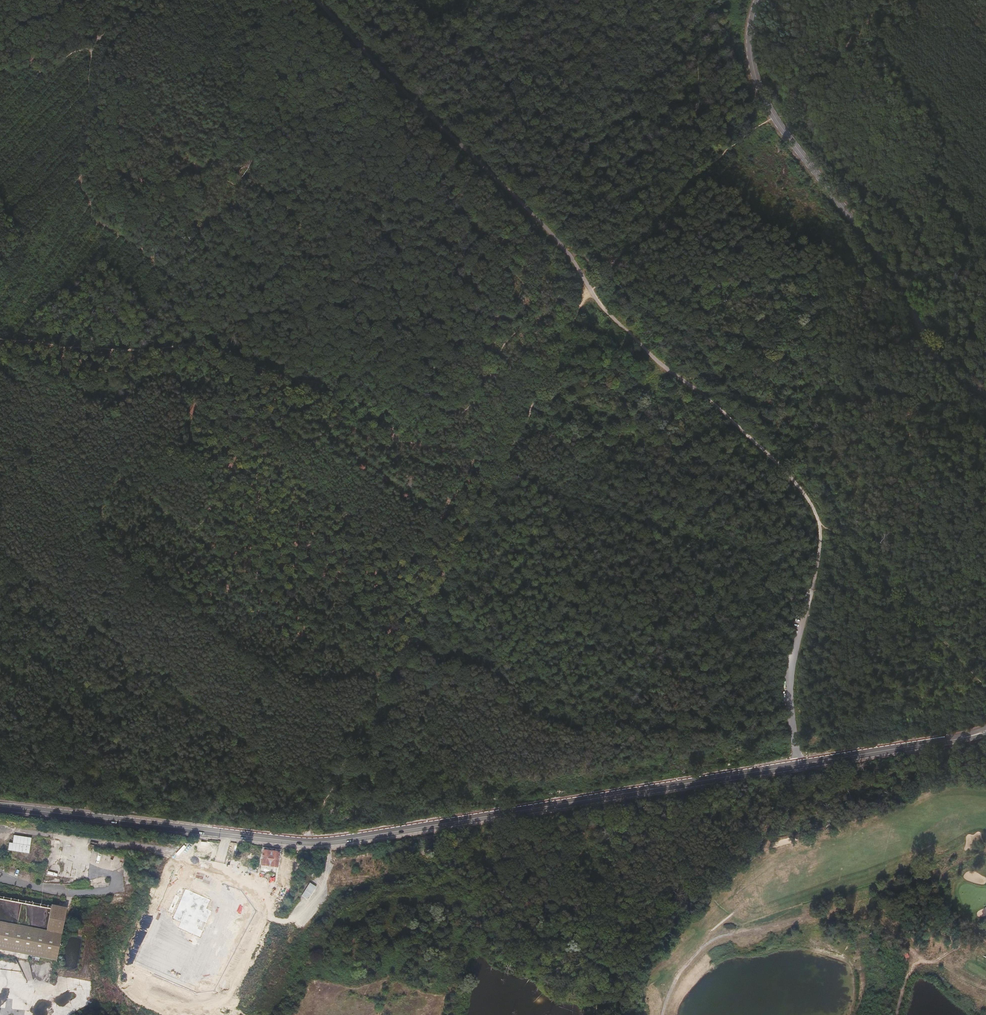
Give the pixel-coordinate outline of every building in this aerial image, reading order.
[(12,843),(9,842),(8,850),(29,853),(31,837),(14,835),(12,843)] [(181,854),(191,855),(191,843),(181,842),(181,854)] [(276,867),(278,851),(265,849),(262,865),(276,867)] [(191,856),(177,865),(179,868),(193,859),(191,856)] [(194,861),(178,872),(180,875),(196,864),(194,861)] [(197,867),(188,873),(192,879),(201,873),(197,867)] [(210,899),(186,889),(173,918),(181,921),(178,928),(200,937),(211,911),(206,908),(210,899)] [(56,962),(66,909),(50,906),(49,910),(0,901),(0,952),(56,962)]
